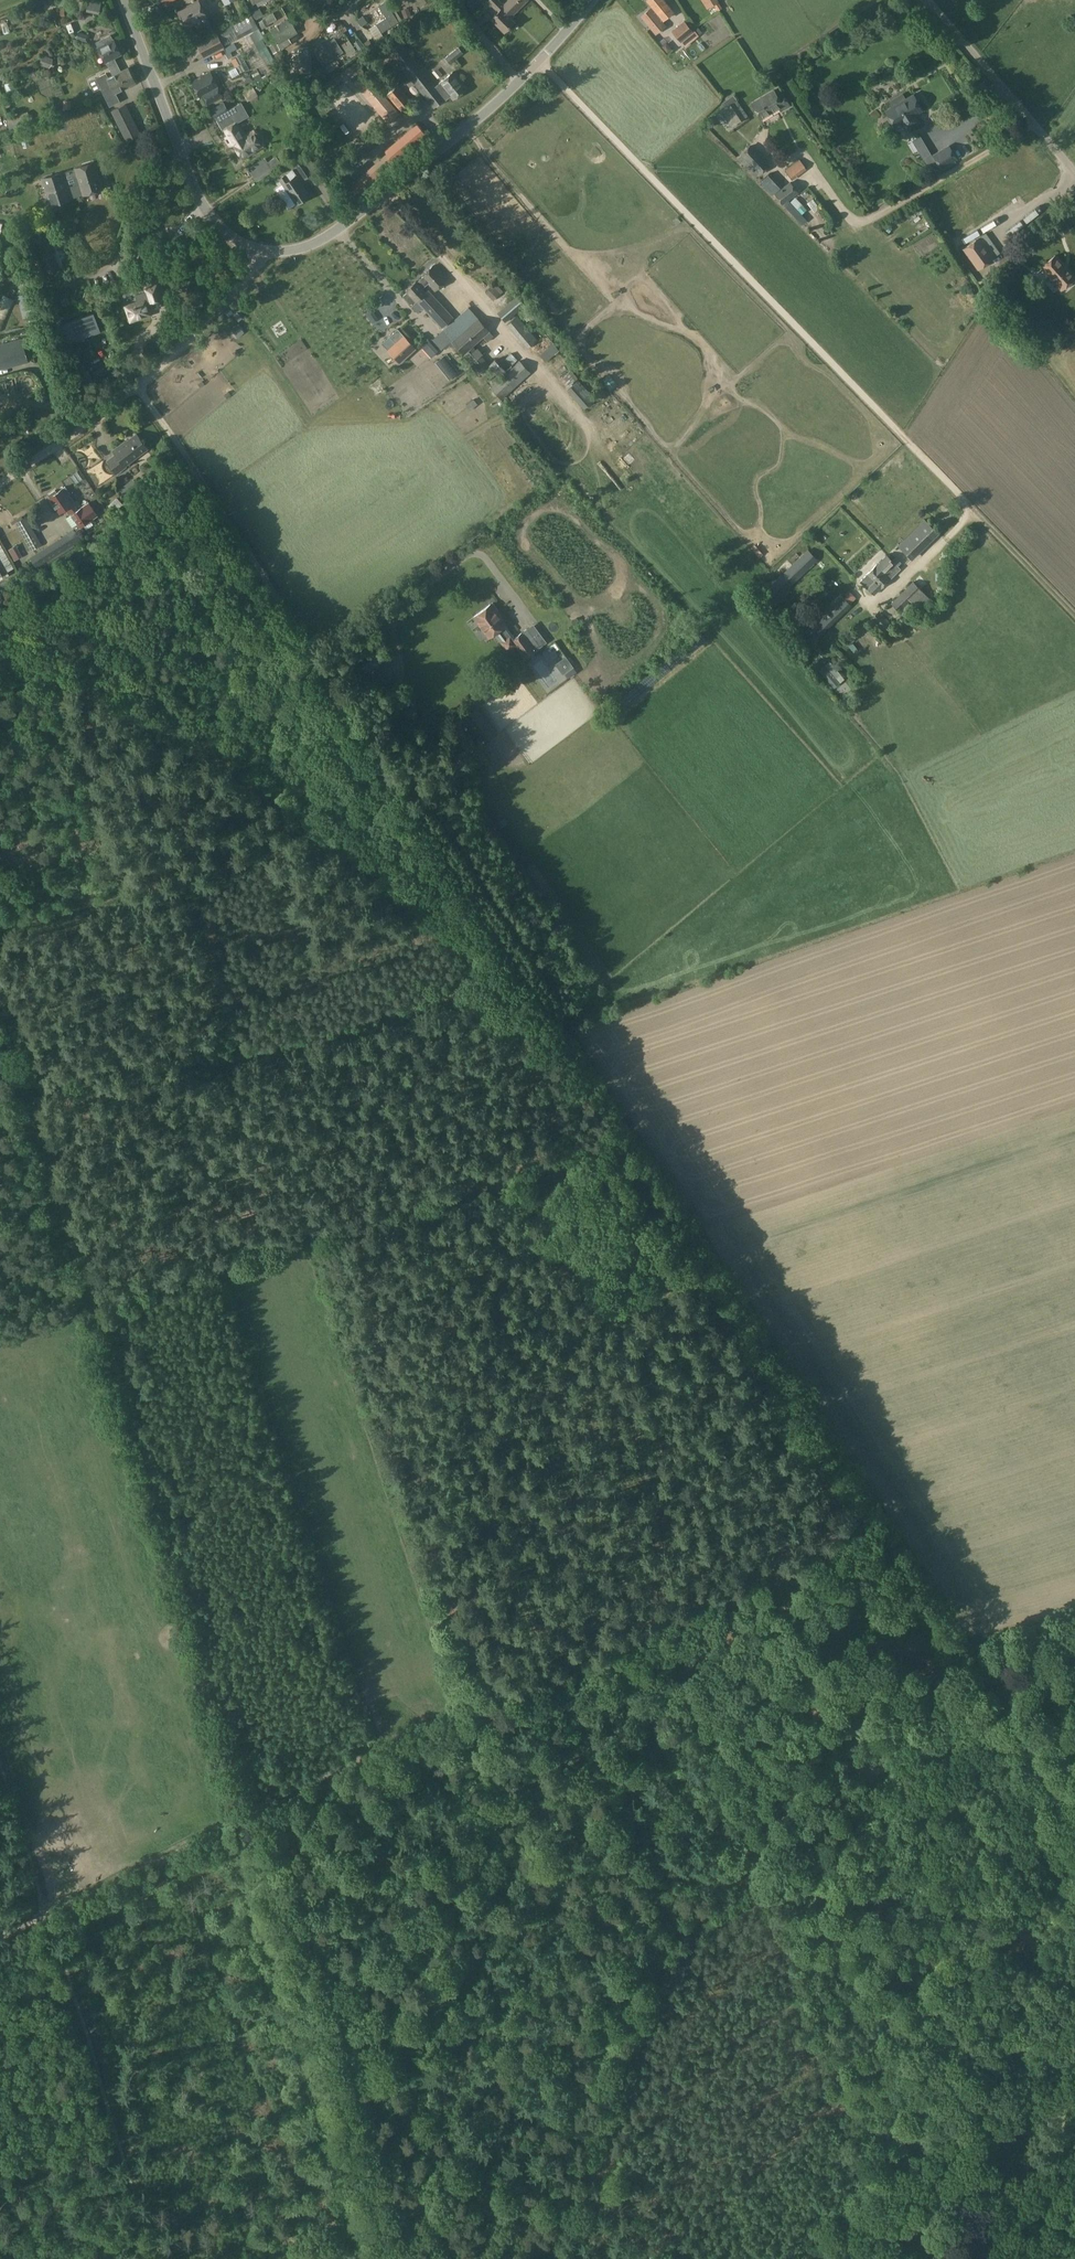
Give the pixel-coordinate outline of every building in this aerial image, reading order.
[(261,12),(274,5),(271,0),(260,0),(257,2),(261,12)] [(503,5),(498,0),(488,0),(487,0),(498,11),(491,18),(504,32),(514,22),(511,19),(513,16),(512,14),(503,5)] [(503,5),(512,14),(527,0),(508,0),(503,5)] [(656,13),(651,7),(640,16),(655,35),(666,26),(662,20),(663,19),(663,20),(673,11),(664,0),(647,0),(657,12),(656,13)] [(197,1),(178,11),(185,25),(194,21),(198,27),(208,22),(197,1)] [(387,17),(377,23),(382,31),(398,21),(385,1),(379,5),(387,17)] [(101,5),(88,2),(85,12),(99,15),(101,5)] [(718,2),(714,4),(715,5),(718,11),(722,8),(718,2)] [(475,25),(484,18),(473,3),(463,10),(475,25)] [(259,8),(251,13),(255,20),(263,15),(259,8)] [(408,8),(401,10),(403,17),(410,14),(408,8)] [(268,14),(263,16),(268,24),(272,22),(268,14)] [(263,16),(257,20),(261,29),(268,25),(268,24),(263,16)] [(362,16),(356,20),(361,26),(367,22),(362,16)] [(296,32),(288,18),(271,29),(279,43),(296,32)] [(694,32),(685,22),(673,32),(682,42),(690,35),(694,32)] [(376,24),(369,28),(376,40),(384,36),(376,24)] [(223,47),(217,33),(196,43),(203,57),(223,47)] [(110,35),(96,42),(99,47),(98,48),(105,61),(106,61),(109,68),(117,64),(113,57),(120,53),(113,40),(110,35)] [(681,50),(694,39),(691,35),(678,46),(681,50)] [(358,39),(353,42),(358,49),(363,46),(358,39)] [(368,39),(363,42),(367,48),(372,45),(368,39)] [(324,48),(319,51),(326,63),(343,52),(335,41),(330,44),(329,41),(322,45),(324,48)] [(275,42),(269,46),(273,53),(279,50),(275,42)] [(350,42),(343,47),(349,56),(356,51),(350,42)] [(467,88),(454,72),(435,87),(401,44),(390,53),(433,107),(448,95),(453,100),(467,88)] [(176,47),(174,50),(175,54),(178,56),(181,55),(183,52),(182,48),(179,46),(176,47)] [(449,64),(463,53),(458,47),(444,58),(449,64)] [(317,49),(312,52),(320,63),(324,61),(320,53),(319,52),(317,49)] [(42,55),(39,65),(49,68),(52,58),(42,55)] [(310,55),(305,56),(294,56),(295,72),(311,72),(310,55)] [(334,60),(325,66),(326,68),(329,72),(338,66),(337,64),(335,61),(334,60)] [(106,73),(95,78),(100,88),(109,106),(120,101),(115,92),(135,82),(128,68),(121,71),(117,64),(109,68),(113,75),(108,78),(106,73)] [(244,69),(237,73),(241,81),(248,77),(244,69)] [(210,72),(192,81),(200,97),(203,95),(207,104),(222,96),(218,87),(210,72)] [(353,82),(388,123),(400,113),(365,72),(353,82)] [(12,79),(4,82),(8,95),(17,92),(12,79)] [(246,89),(242,91),(243,94),(247,101),(257,95),(252,86),(246,89)] [(398,86),(387,95),(401,112),(412,103),(398,86)] [(790,105),(782,93),(777,96),(773,90),(752,103),(761,118),(779,107),(781,110),(790,105)] [(887,108),(884,110),(893,127),(901,122),(905,130),(920,122),(915,114),(922,110),(913,93),(907,97),(905,98),(902,92),(888,101),(891,106),(887,108)] [(747,116),(732,95),(722,103),(725,108),(720,112),(721,113),(720,116),(722,118),(725,118),(731,127),(747,116)] [(140,134),(125,103),(110,111),(126,141),(140,134)] [(243,137),(235,124),(249,116),(243,106),(236,111),(234,107),(228,110),(224,103),(211,110),(223,131),(225,130),(242,158),(261,147),(252,132),(243,137)] [(17,115),(6,119),(9,129),(21,125),(17,115)] [(706,128),(714,126),(712,119),(704,121),(706,128)] [(427,139),(415,125),(384,152),(386,154),(395,166),(427,139)] [(920,136),(912,141),(923,158),(930,154),(920,136)] [(750,144),(740,154),(759,175),(770,165),(750,144)] [(933,155),(941,169),(958,159),(949,145),(933,155)] [(260,148),(238,162),(242,169),(264,155),(260,148)] [(276,156),(267,162),(269,164),(272,171),(281,165),(276,156)] [(312,175),(302,159),(295,163),(305,179),(312,175)] [(799,159),(785,170),(792,180),(807,169),(799,159)] [(75,169),(69,171),(76,194),(83,192),(83,194),(102,188),(94,162),(75,168),(75,169)] [(256,181),(272,171),(269,164),(252,174),(256,181)] [(309,196),(292,170),(279,178),(296,204),(309,196)] [(61,172),(42,178),(50,205),(70,199),(69,196),(76,194),(69,171),(62,173),(61,172)] [(782,204),(798,192),(791,182),(774,194),(782,204)] [(789,210),(797,216),(801,210),(794,205),(789,210)] [(804,209),(797,218),(806,224),(813,216),(804,209)] [(994,258),(979,237),(963,249),(978,270),(994,258)] [(1061,289),(1074,276),(1055,255),(1041,268),(1061,289)] [(433,265),(421,276),(422,277),(427,282),(428,283),(433,289),(435,291),(447,280),(445,278),(433,265)] [(941,280),(950,275),(947,271),(939,275),(941,280)] [(407,292),(402,296),(411,306),(415,302),(416,301),(422,307),(432,318),(433,319),(441,328),(453,317),(445,309),(444,307),(428,290),(425,292),(422,288),(428,283),(427,282),(422,277),(417,282),(416,281),(406,291),(407,292)] [(142,318),(143,316),(150,314),(145,300),(149,299),(150,302),(160,299),(156,286),(146,289),(146,291),(135,295),(137,302),(125,306),(130,321),(137,319),(139,319),(142,318)] [(76,290),(74,297),(82,299),(84,292),(76,290)] [(106,295),(108,300),(116,298),(114,292),(106,295)] [(494,294),(486,300),(493,309),(501,303),(494,294)] [(518,296),(497,313),(505,322),(526,305),(518,296)] [(90,304),(61,314),(66,329),(95,318),(90,304)] [(467,308),(442,330),(464,354),(472,346),(483,337),(487,342),(493,336),(489,331),(467,308)] [(527,347),(531,351),(537,347),(518,324),(508,333),(522,351),(527,347)] [(395,343),(387,350),(399,363),(415,348),(397,329),(389,336),(395,343)] [(28,360),(21,339),(0,345),(0,368),(28,360)] [(431,347),(427,343),(422,347),(426,352),(431,347)] [(472,346),(464,354),(483,375),(487,371),(492,368),(488,364),(480,355),(482,354),(477,348),(475,349),(472,346)] [(436,362),(443,356),(438,350),(431,357),(436,362)] [(519,360),(490,388),(501,399),(529,372),(519,360)] [(581,418),(587,414),(574,393),(568,397),(581,418)] [(115,455),(107,461),(117,474),(125,467),(124,466),(148,448),(137,434),(125,444),(123,442),(111,450),(115,455)] [(616,451),(625,448),(623,440),(613,443),(616,451)] [(125,497),(125,496),(137,487),(132,480),(126,484),(125,482),(118,487),(120,489),(119,490),(125,497)] [(56,492),(55,490),(48,495),(59,513),(67,508),(71,513),(77,510),(73,504),(74,503),(69,496),(70,495),(65,487),(56,492)] [(89,502),(77,510),(71,513),(77,524),(73,526),(76,531),(80,528),(79,526),(97,515),(89,502)] [(110,518),(121,508),(116,503),(105,513),(110,518)] [(15,523),(30,550),(41,544),(26,517),(15,523)] [(42,563),(74,543),(68,533),(36,553),(42,563)] [(901,550),(907,559),(913,556),(907,546),(901,550)] [(768,588),(773,594),(778,599),(818,560),(807,549),(768,588)] [(7,571),(10,570),(0,551),(0,559),(7,571)] [(866,575),(859,582),(867,589),(868,588),(875,594),(901,568),(886,554),(865,575),(866,575)] [(902,608),(908,602),(910,600),(918,609),(929,598),(913,581),(891,603),(899,611),(902,608)] [(761,608),(768,602),(762,594),(755,600),(761,608)] [(815,641),(851,606),(842,596),(805,631),(815,641)] [(491,604),(473,617),(488,636),(495,631),(502,641),(507,638),(510,636),(512,639),(515,637),(505,624),(491,604)] [(871,618),(884,632),(891,624),(879,611),(871,618)] [(536,651),(535,650),(541,646),(527,628),(522,632),(521,632),(515,637),(512,639),(511,640),(512,640),(525,658),(536,651)] [(562,665),(558,668),(563,675),(565,673),(573,667),(565,656),(559,661),(562,665)] [(390,671),(384,661),(366,672),(373,682),(390,671)] [(822,676),(839,692),(845,686),(828,670),(822,676)] [(534,689),(521,694),(525,704),(538,698),(534,689)]
